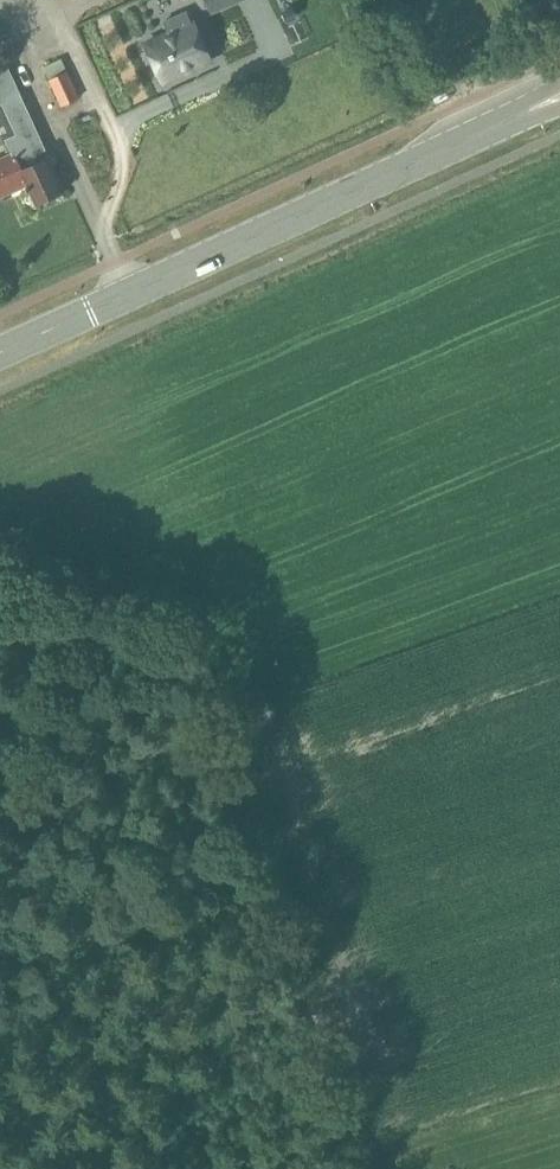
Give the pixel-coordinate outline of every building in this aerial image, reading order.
[(169,33),(146,43),(164,82),(211,61),(194,22),(192,23),(187,12),(164,22),(169,33)] [(43,66),(61,106),(80,98),(62,58),(43,66)] [(0,69),(0,104),(3,103),(16,134),(6,139),(12,154),(0,160),(0,197),(29,184),(36,201),(63,191),(40,140),(42,139),(8,65),(0,69)]
